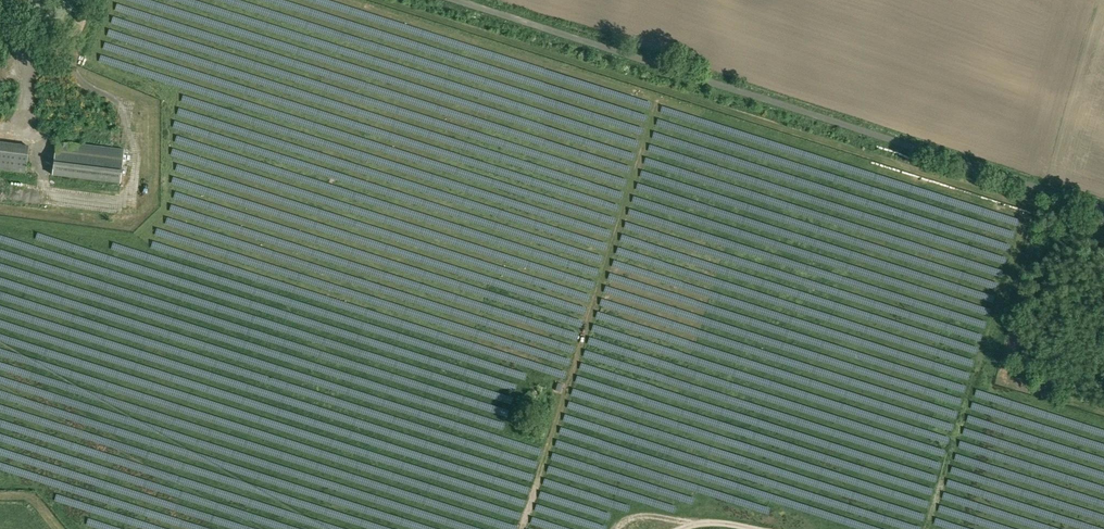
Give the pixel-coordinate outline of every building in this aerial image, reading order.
[(52,175),(120,183),(124,150),(71,143),(73,126),(108,130),(111,105),(62,99),(64,83),(39,80),(33,130),(57,133),(52,175)]
